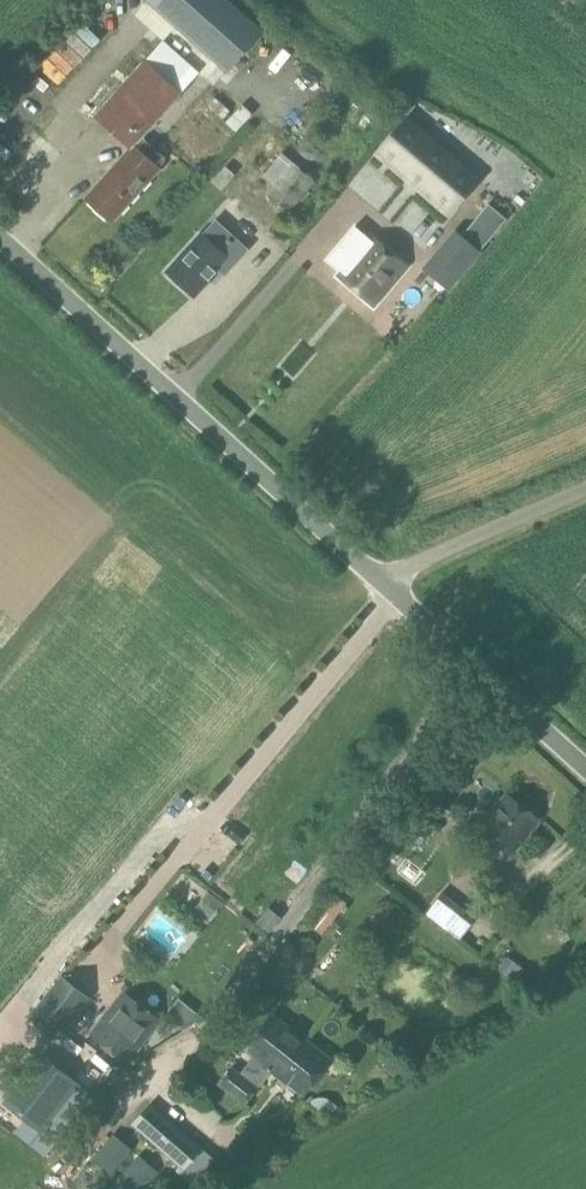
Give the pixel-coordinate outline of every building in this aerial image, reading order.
[(266,31),(230,0),(147,0),(231,72),(266,31)] [(93,22),(101,34),(124,20),(116,8),(93,22)] [(146,60),(145,59),(93,117),(130,150),(86,199),(113,222),(159,169),(158,168),(165,161),(165,157),(144,137),(183,93),(195,80),(157,47),(146,60)] [(270,76),(287,82),(292,67),(276,60),(270,76)] [(377,152),(450,215),(480,180),(406,118),(377,152)] [(239,165),(249,173),(264,155),(254,147),(239,165)] [(357,188),(370,170),(357,161),(344,179),(357,188)] [(212,181),(222,190),(236,175),(226,166),(212,181)] [(277,207),(299,186),(282,169),(261,190),(277,207)] [(482,192),(491,198),(504,179),(495,172),(482,192)] [(203,234),(168,272),(194,296),(219,269),(225,275),(248,250),(228,232),(215,246),(203,234)] [(454,270),(470,250),(450,233),(434,253),(454,270)] [(374,305),(407,266),(372,237),(339,277),(374,305)] [(466,255),(444,286),(457,296),(479,265),(466,255)] [(412,852),(431,827),(423,820),(435,803),(416,790),(385,831),(412,852)] [(509,855),(537,819),(506,795),(479,831),(509,855)] [(324,936),(348,904),(335,894),(311,926),(324,936)] [(170,914),(158,905),(155,909),(166,919),(170,914)] [(136,943),(165,964),(177,948),(148,926),(136,943)] [(62,1029),(89,998),(64,976),(37,1007),(62,1029)] [(129,1063),(160,1021),(124,992),(91,1035),(129,1063)] [(304,1095),(331,1060),(273,1016),(247,1050),(254,1056),(241,1072),(232,1066),(217,1085),(246,1107),(273,1070),(304,1095)] [(42,1133),(79,1085),(39,1055),(3,1102),(42,1133)] [(98,1115),(110,1097),(90,1081),(76,1099),(98,1115)] [(198,1182),(218,1160),(181,1131),(150,1103),(132,1125),(198,1182)] [(113,1174),(132,1150),(113,1134),(94,1158),(113,1174)] [(159,1173),(137,1156),(109,1188),(145,1188),(159,1173)]
